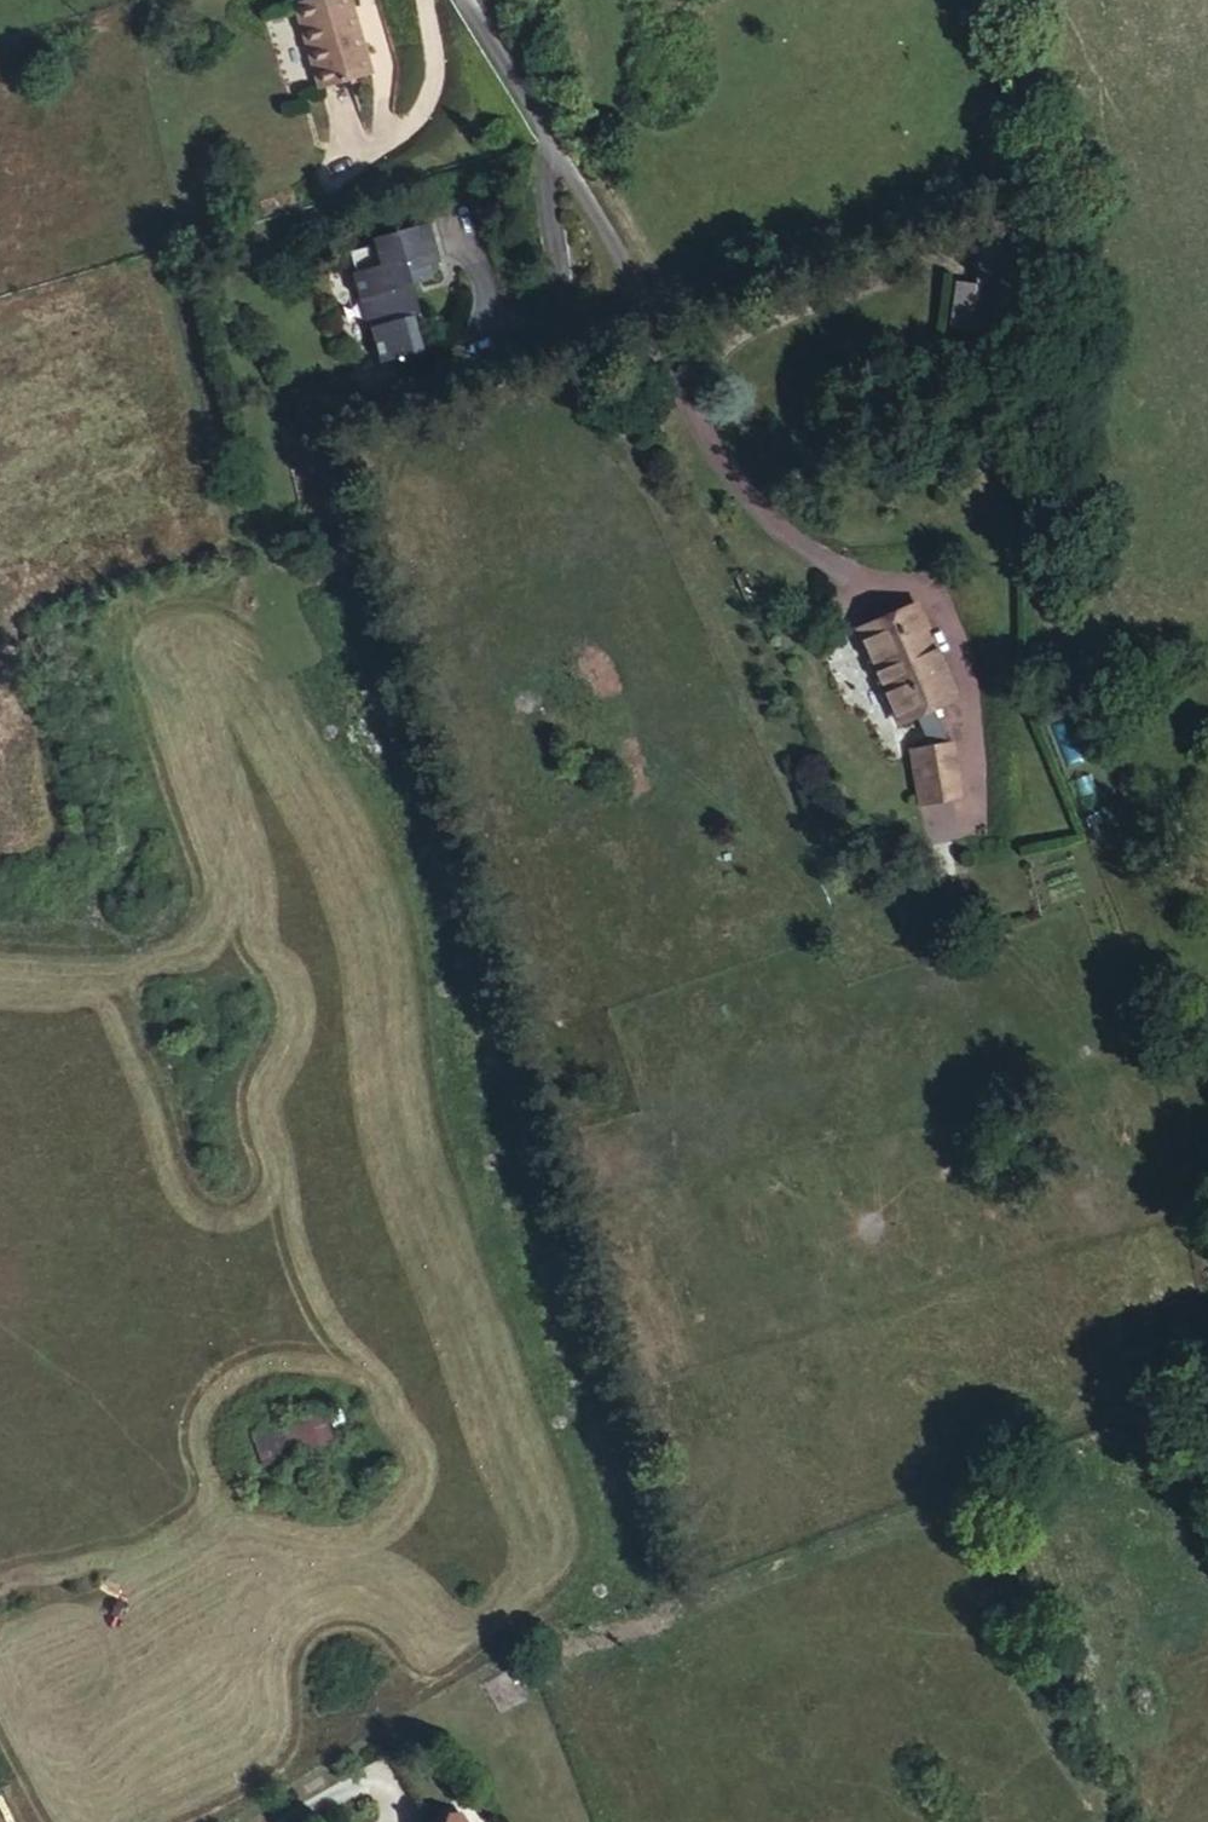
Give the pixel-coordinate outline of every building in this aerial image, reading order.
[(284,5),(310,90),(363,73),(340,0),(299,0),(284,5)] [(404,221),(405,228),(345,243),(366,321),(370,320),(380,355),(423,342),(413,307),(421,304),(414,283),(438,275),(432,256),(442,253),(433,215),(404,221)] [(950,316),(1009,320),(1014,241),(979,239),(976,281),(952,280),(950,316)] [(947,679),(881,595),(828,634),(894,720),(947,679)] [(978,787),(954,730),(917,747),(940,801),(978,787)] [(919,807),(926,844),(973,835),(967,799),(919,807)] [(307,1425),(294,1388),(268,1397),(277,1427),(265,1433),(275,1467),(303,1457),(294,1430),(307,1425)] [(442,1821),(468,1821),(460,1810),(442,1821)]
